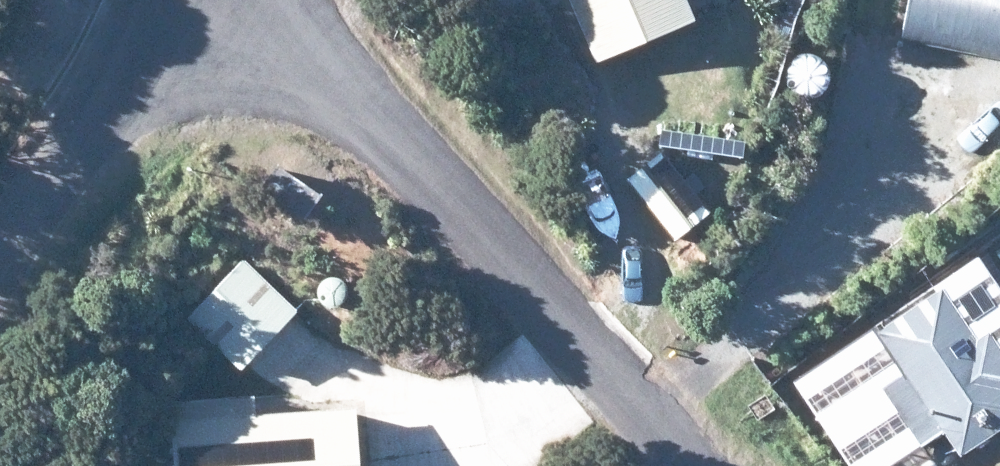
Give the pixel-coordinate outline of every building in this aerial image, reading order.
[(594,57),(694,15),(688,0),(571,0),(594,57)] [(999,51),(999,0),(912,0),(906,34),(999,51)] [(624,175),(673,235),(708,206),(659,146),(624,175)] [(325,194),(284,164),(267,188),(307,217),(325,194)] [(192,315),(249,368),(304,309),(247,255),(192,315)] [(923,443),(947,427),(962,450),(999,425),(999,338),(991,324),(978,333),(945,283),(879,326),(907,368),(882,384),(923,443)] [(823,365),(798,386),(810,398),(835,377),(823,365)] [(181,418),(184,465),(368,465),(365,408),(181,418)]
